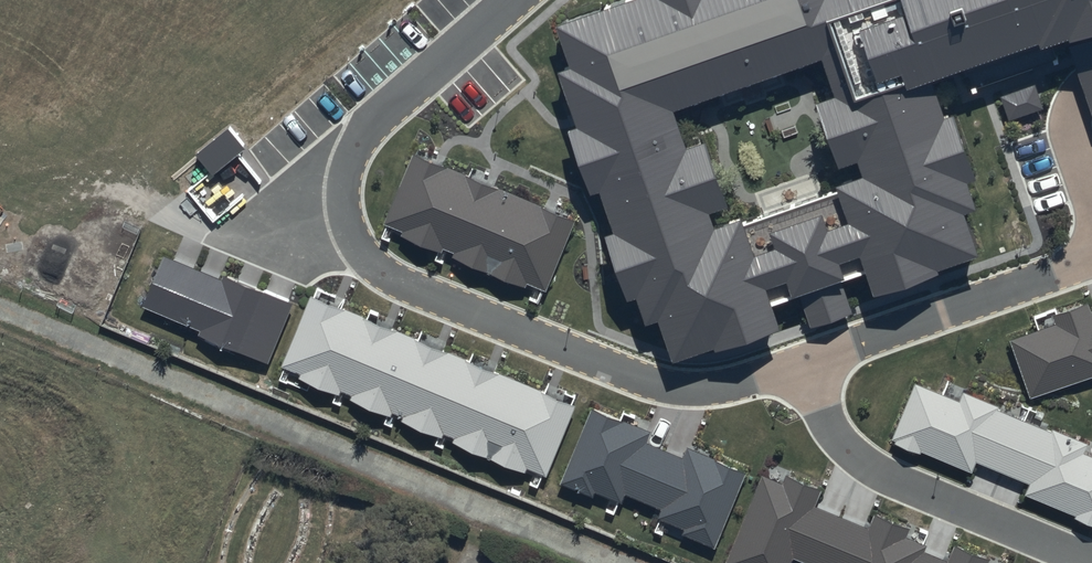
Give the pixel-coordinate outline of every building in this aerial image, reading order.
[(557,25),(571,68),(558,73),(577,127),(567,131),(589,196),(600,192),(615,234),(605,237),(627,302),(635,299),(645,327),(659,322),(673,363),(715,349),(716,353),(780,331),(772,306),(800,296),(811,329),(854,314),(843,282),(866,274),(873,297),(938,275),(937,271),(977,257),(962,214),(976,210),(967,185),(975,182),(953,117),(944,120),(931,82),(1039,45),(1041,50),(1067,41),(1091,115),(1091,0),(632,0),(557,25)] [(999,95),(1008,121),(1043,110),(1034,83),(999,95)] [(196,157),(212,176),(244,150),(229,131),(196,157)] [(526,284),(546,292),(575,222),(412,155),(383,225),(402,232),(401,235),(442,252),(443,248),(454,253),(452,258),(525,288),(526,284)] [(197,337),(269,365),(293,304),(224,277),(222,282),(162,258),(142,308),(200,331),(197,337)] [(310,298),(282,367),(300,375),(299,379),(338,395),(340,390),(352,395),(349,401),(389,417),(391,412),(403,417),(400,422),(439,438),(442,433),(454,438),(452,443),(525,473),(527,469),(546,477),(576,406),(310,298)] [(1088,303),(1052,315),(1056,325),(1010,341),(1031,399),(1091,378),(1091,314),(1088,303)] [(1091,526),(1091,457),(1083,453),(1087,445),(1052,430),(1051,433),(997,411),(999,408),(965,394),(961,403),(915,384),(892,440),(897,442),(896,445),(920,455),(921,452),(971,473),(976,461),(1031,484),(1026,496),(1076,516),(1075,519),(1091,526)] [(682,536),(714,550),(746,474),(686,449),(682,457),(648,442),(651,434),(591,409),(559,484),(593,498),(595,493),(620,503),(624,495),(662,511),(658,520),(684,531),(682,536)] [(990,560),(953,545),(946,561),(924,553),(927,546),(906,538),(909,530),(874,517),(869,529),(815,507),(822,491),(787,477),(783,485),(762,477),(728,562),(791,562),(792,559),(803,562),(988,562),(990,560)]
